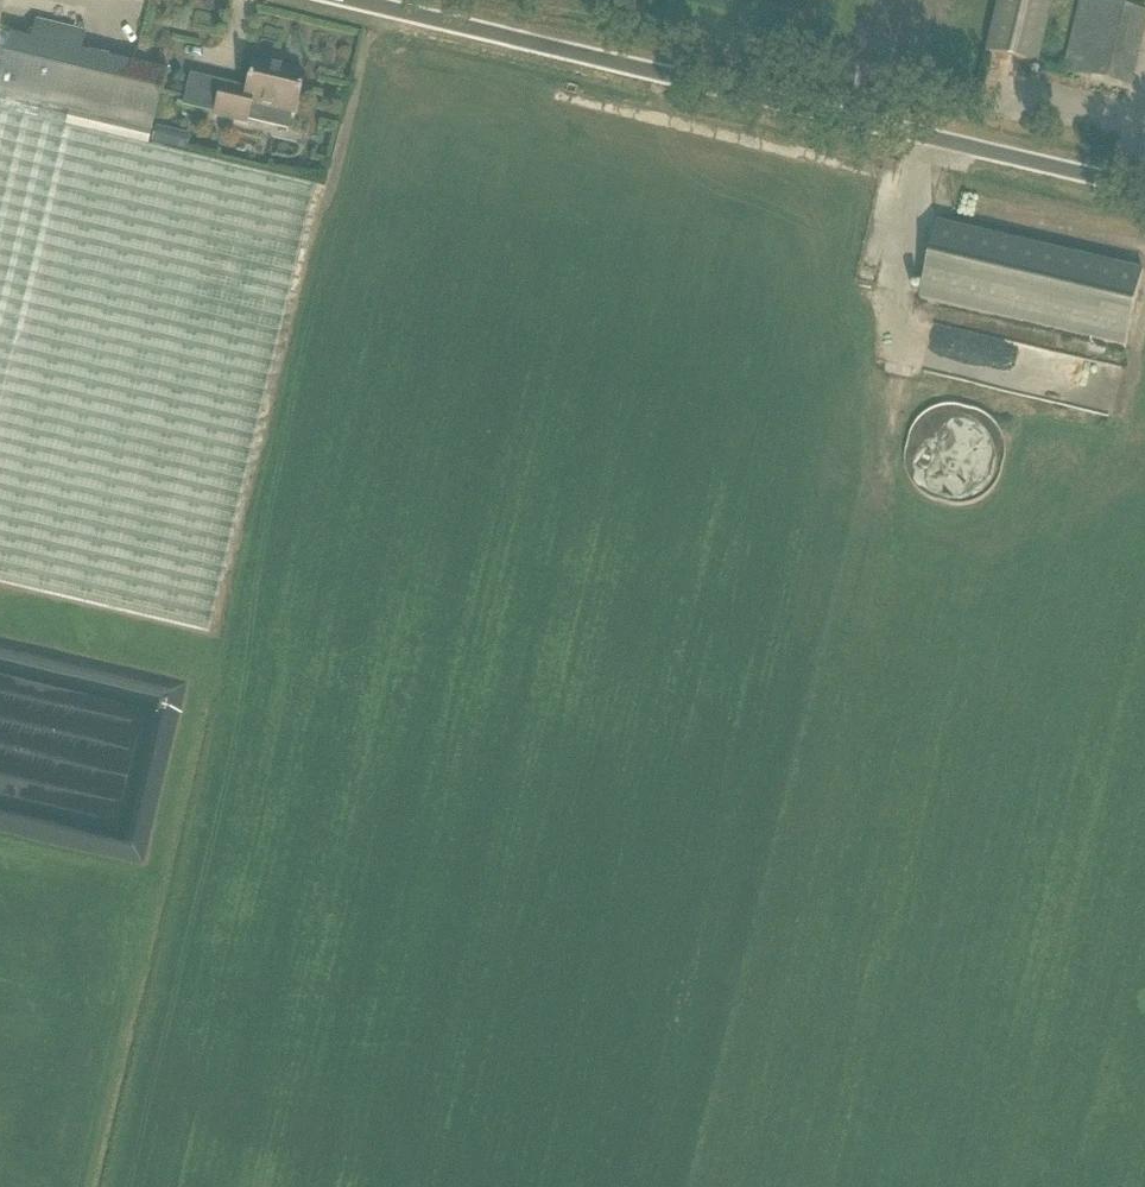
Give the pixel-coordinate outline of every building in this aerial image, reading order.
[(1037,68),(1054,0),(1002,0),(989,57),(1037,68)] [(1144,44),(1144,11),(1084,0),(1079,0),(1066,75),(1137,88),(1144,44)] [(210,633),(316,188),(148,148),(165,74),(81,54),(86,35),(35,22),(30,42),(0,35),(0,584),(210,633)] [(221,88),(214,118),(246,126),(246,123),(250,107),(291,117),(294,118),(304,78),(252,66),(246,94),(221,88)] [(155,128),(151,147),(186,154),(190,136),(155,128)] [(938,225),(921,300),(1127,349),(1144,273),(938,225)] [(907,444),(907,459),(911,473),(919,485),(932,495),(948,500),(964,499),(979,492),(991,481),(998,467),(1000,452),(997,437),(990,424),(979,414),(965,408),(950,407),(935,410),(922,418),(913,430),(907,444)]
